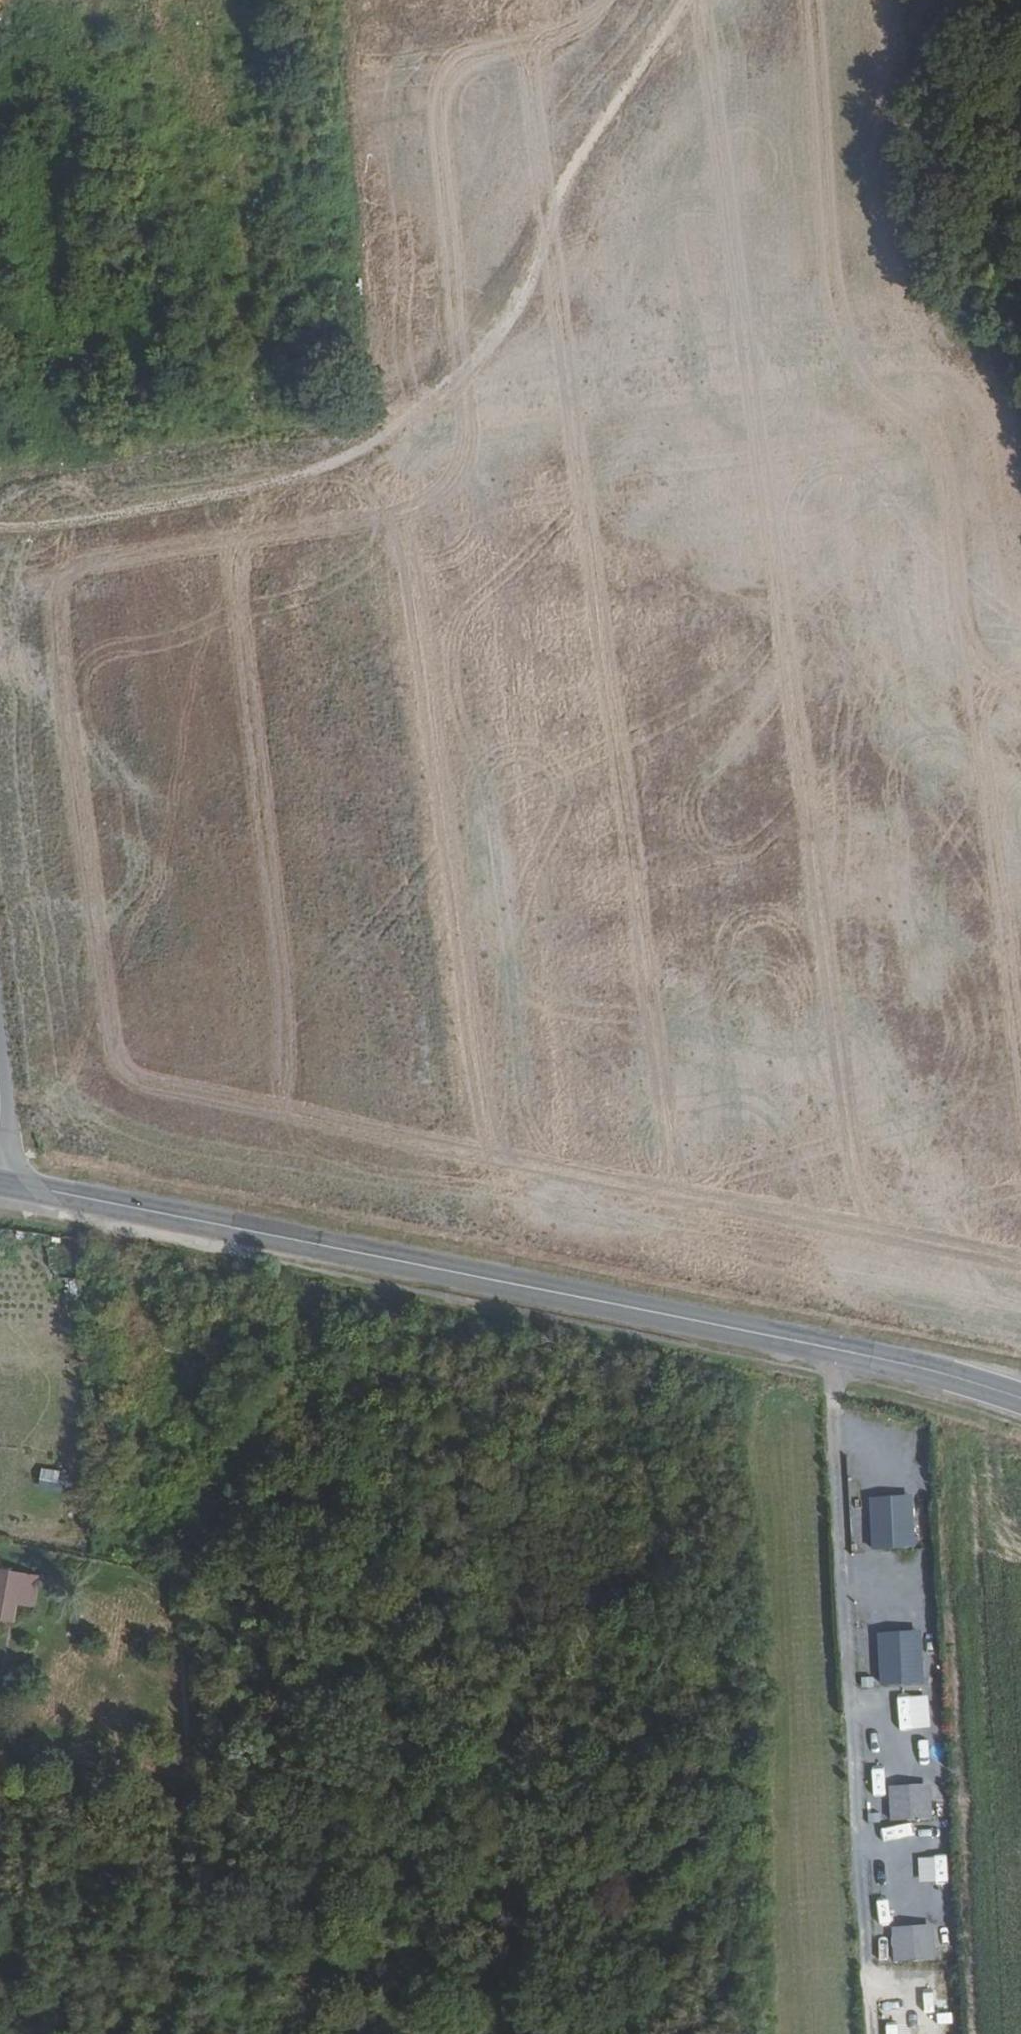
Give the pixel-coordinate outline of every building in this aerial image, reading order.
[(56,1496),(62,1473),(39,1467),(33,1490),(56,1496)] [(18,1603),(35,1606),(41,1576),(0,1567),(0,1599),(18,1603)] [(18,1603),(0,1599),(0,1618),(15,1621),(18,1603)] [(884,1787),(885,1821),(930,1820),(929,1786),(884,1787)] [(933,1962),(932,1927),(890,1928),(891,1963),(933,1962)]
